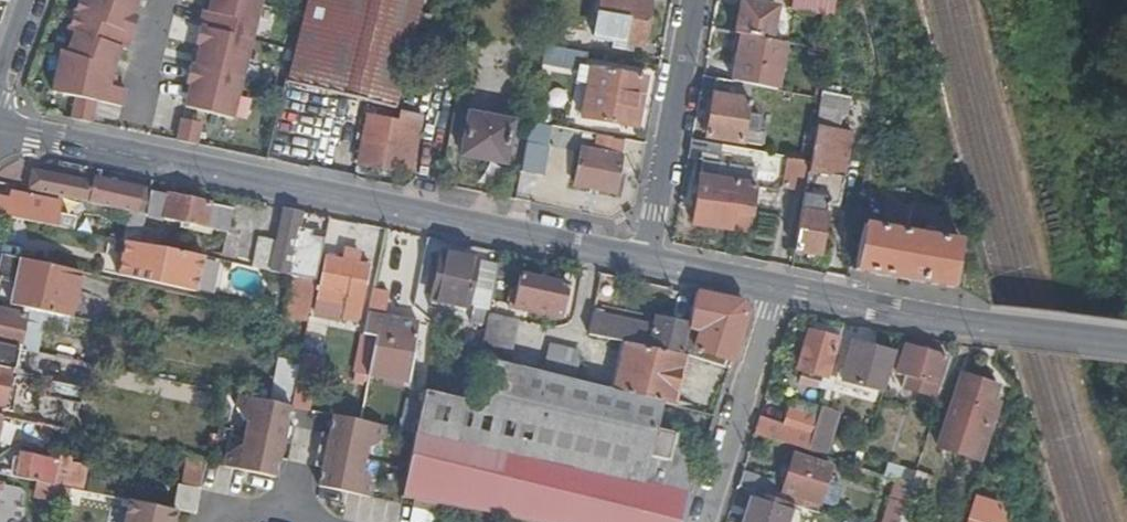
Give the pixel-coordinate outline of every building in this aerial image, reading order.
[(85,2),(79,0),(78,0),(66,33),(73,35),(66,56),(59,54),(50,93),(77,98),(72,118),(92,121),(95,105),(122,110),(126,93),(110,89),(110,74),(119,51),(124,53),(136,21),(130,19),(137,0),(86,0),(85,2)] [(262,2),(254,0),(212,0),(209,14),(204,13),(196,46),(201,48),(196,70),(191,69),(187,86),(191,87),(186,110),(233,122),(262,2)] [(288,85),(394,111),(423,0),(309,0),(288,85)] [(642,50),(651,3),(638,0),(601,0),(594,42),(642,50)] [(836,6),(802,0),(798,0),(795,15),(833,22),(836,6)] [(742,4),(736,36),(738,36),(771,42),(776,11),(742,4)] [(752,88),(777,92),(786,45),(771,42),(738,36),(736,47),(729,83),(752,88)] [(820,52),(828,53),(830,46),(821,45),(820,52)] [(585,70),(588,57),(546,49),(543,66),(579,73),(576,86),(589,88),(582,121),(631,131),(638,98),(643,99),(647,81),(585,70)] [(729,83),(717,82),(708,139),(762,148),(765,133),(759,131),(761,119),(747,116),(749,109),(751,109),(752,104),(749,103),(752,88),(729,83)] [(817,94),(814,122),(844,125),(847,97),(817,94)] [(637,131),(643,99),(638,98),(631,131),(637,131)] [(418,142),(423,122),(415,120),(415,118),(400,115),(397,126),(368,120),(357,165),(403,175),(410,141),(418,142)] [(505,166),(512,124),(469,117),(461,157),(505,166)] [(178,144),(197,148),(202,126),(184,122),(178,144)] [(531,125),(521,175),(543,179),(549,149),(545,148),(549,128),(531,125)] [(805,193),(795,254),(819,258),(829,210),(841,211),(855,137),(844,135),(845,127),(838,125),(837,134),(816,129),(810,164),(805,193)] [(275,127),(272,139),(280,140),(283,129),(275,127)] [(617,194),(626,142),(600,138),(598,154),(582,151),(575,187),(617,194)] [(692,143),(689,162),(704,164),(694,227),(730,233),(733,215),(751,218),(758,174),(720,167),(724,149),(692,143)] [(783,189),(805,193),(810,164),(789,161),(783,189)] [(36,176),(31,195),(76,204),(77,199),(86,200),(89,189),(36,176)] [(131,215),(139,217),(143,193),(96,183),(90,207),(131,215)] [(211,207),(153,195),(148,219),(206,231),(211,207)] [(0,202),(0,218),(60,230),(64,208),(13,196),(11,204),(0,202)] [(863,228),(855,273),(953,292),(960,246),(932,241),(933,230),(937,231),(939,223),(935,222),(937,213),(910,208),(905,235),(863,228)] [(306,216),(286,211),(278,246),(273,273),(273,275),(297,280),(319,285),(324,258),(327,243),(312,240),(313,234),(302,232),(306,216)] [(142,247),(148,219),(139,217),(131,215),(126,244),(142,247)] [(330,233),(327,243),(324,258),(330,260),(339,261),(344,236),(330,233)] [(206,260),(142,247),(126,244),(119,278),(199,296),(206,260)] [(339,261),(330,260),(321,302),(346,308),(342,322),(359,325),(371,269),(360,266),(362,258),(349,255),(347,264),(339,261)] [(491,319),(502,269),(444,256),(434,303),(469,311),(469,308),(476,310),(473,325),(489,328),(491,320),(491,319)] [(6,259),(0,283),(0,306),(29,312),(65,319),(71,320),(80,275),(6,259)] [(319,285),(297,280),(288,321),(310,326),(319,285)] [(519,312),(560,320),(565,322),(572,290),(523,280),(516,312),(519,312)] [(375,306),(369,338),(380,341),(372,378),(412,386),(424,328),(388,321),(393,298),(378,295),(376,305),(375,306)] [(743,307),(699,297),(693,330),(692,332),(703,335),(698,353),(687,350),(685,359),(709,367),(713,358),(717,360),(715,367),(728,372),(731,364),(734,365),(750,317),(743,307)] [(15,351),(20,352),(23,339),(26,325),(42,329),(62,333),(65,319),(29,312),(27,319),(0,313),(0,348),(15,351)] [(560,326),(560,320),(519,312),(517,317),(560,326)] [(657,330),(595,318),(591,338),(628,346),(685,359),(687,350),(692,332),(693,330),(659,322),(657,330)] [(485,350),(483,361),(510,367),(518,325),(491,320),(489,328),(485,350)] [(26,325),(23,339),(40,342),(42,329),(26,325)] [(469,347),(485,350),(489,328),(473,325),(469,347)] [(703,335),(692,332),(687,350),(698,353),(703,335)] [(828,378),(834,380),(843,346),(839,346),(839,343),(814,337),(801,375),(827,381),(828,378)] [(685,359),(628,346),(617,394),(665,406),(673,409),(685,359)] [(894,376),(899,359),(857,347),(845,384),(887,398),(887,397),(894,376)] [(5,396),(15,351),(0,348),(0,395),(5,396)] [(553,351),(546,376),(575,384),(582,359),(553,351)] [(908,353),(902,351),(899,359),(894,376),(900,378),(908,353)] [(909,351),(908,353),(900,378),(906,380),(902,393),(924,399),(926,395),(936,398),(948,364),(909,351)] [(315,360),(303,358),(301,367),(295,396),(307,399),(315,360)] [(474,405),(428,395),(426,406),(419,438),(689,493),(698,477),(690,475),(694,453),(674,449),(676,439),(658,435),(665,406),(617,394),(575,384),(546,376),(510,367),(483,361),(474,405)] [(958,460),(981,387),(964,381),(941,455),(958,460)] [(998,393),(981,387),(958,460),(980,467),(998,412),(993,410),(998,393)] [(289,430),(293,411),(292,411),(242,400),(240,412),(248,426),(251,427),(246,450),(242,450),(230,458),(228,465),(279,476),(282,464),(290,465),(297,432),(289,430)] [(419,438),(426,406),(411,403),(405,435),(419,438)] [(13,422),(14,422),(17,410),(0,406),(0,419),(13,422)] [(810,456),(827,461),(841,417),(824,412),(820,425),(810,456)] [(785,432),(762,424),(757,439),(810,456),(820,425),(790,415),(785,432)] [(1,430),(11,431),(13,422),(0,419),(0,436),(1,430)] [(387,431),(363,425),(337,420),(332,438),(324,437),(317,470),(325,472),(323,485),(373,495),(375,489),(366,476),(364,475),(369,451),(372,451),(385,444),(387,431)] [(419,438),(410,475),(430,479),(431,472),(441,474),(442,472),(459,476),(456,492),(588,521),(681,521),(689,493),(419,438)] [(22,455),(16,481),(39,485),(46,487),(72,492),(82,494),(87,469),(22,455)] [(820,508),(832,472),(797,461),(785,496),(820,508)] [(279,476),(228,465),(227,470),(278,481),(279,476)] [(410,475),(405,501),(420,504),(442,509),(517,521),(588,521),(456,492),(459,476),(442,472),(441,474),(431,472),(430,479),(410,475)] [(914,489),(917,480),(893,472),(890,481),(901,485),(914,489)] [(775,487),(745,476),(741,491),(770,500),(775,487)] [(933,485),(917,480),(914,489),(911,501),(926,505),(933,485)] [(46,487),(39,485),(36,499),(43,500),(46,487)] [(372,502),(373,495),(323,485),(321,490),(372,502)] [(911,501),(914,489),(901,485),(894,504),(908,509),(911,501)] [(43,500),(69,506),(72,492),(46,487),(43,500)] [(795,509),(757,497),(749,521),(791,521),(795,509)] [(177,513),(130,504),(126,521),(176,521),(177,513)] [(420,504),(417,521),(439,521),(442,509),(420,504)] [(976,504),(970,521),(1001,521),(998,511),(976,504)]
